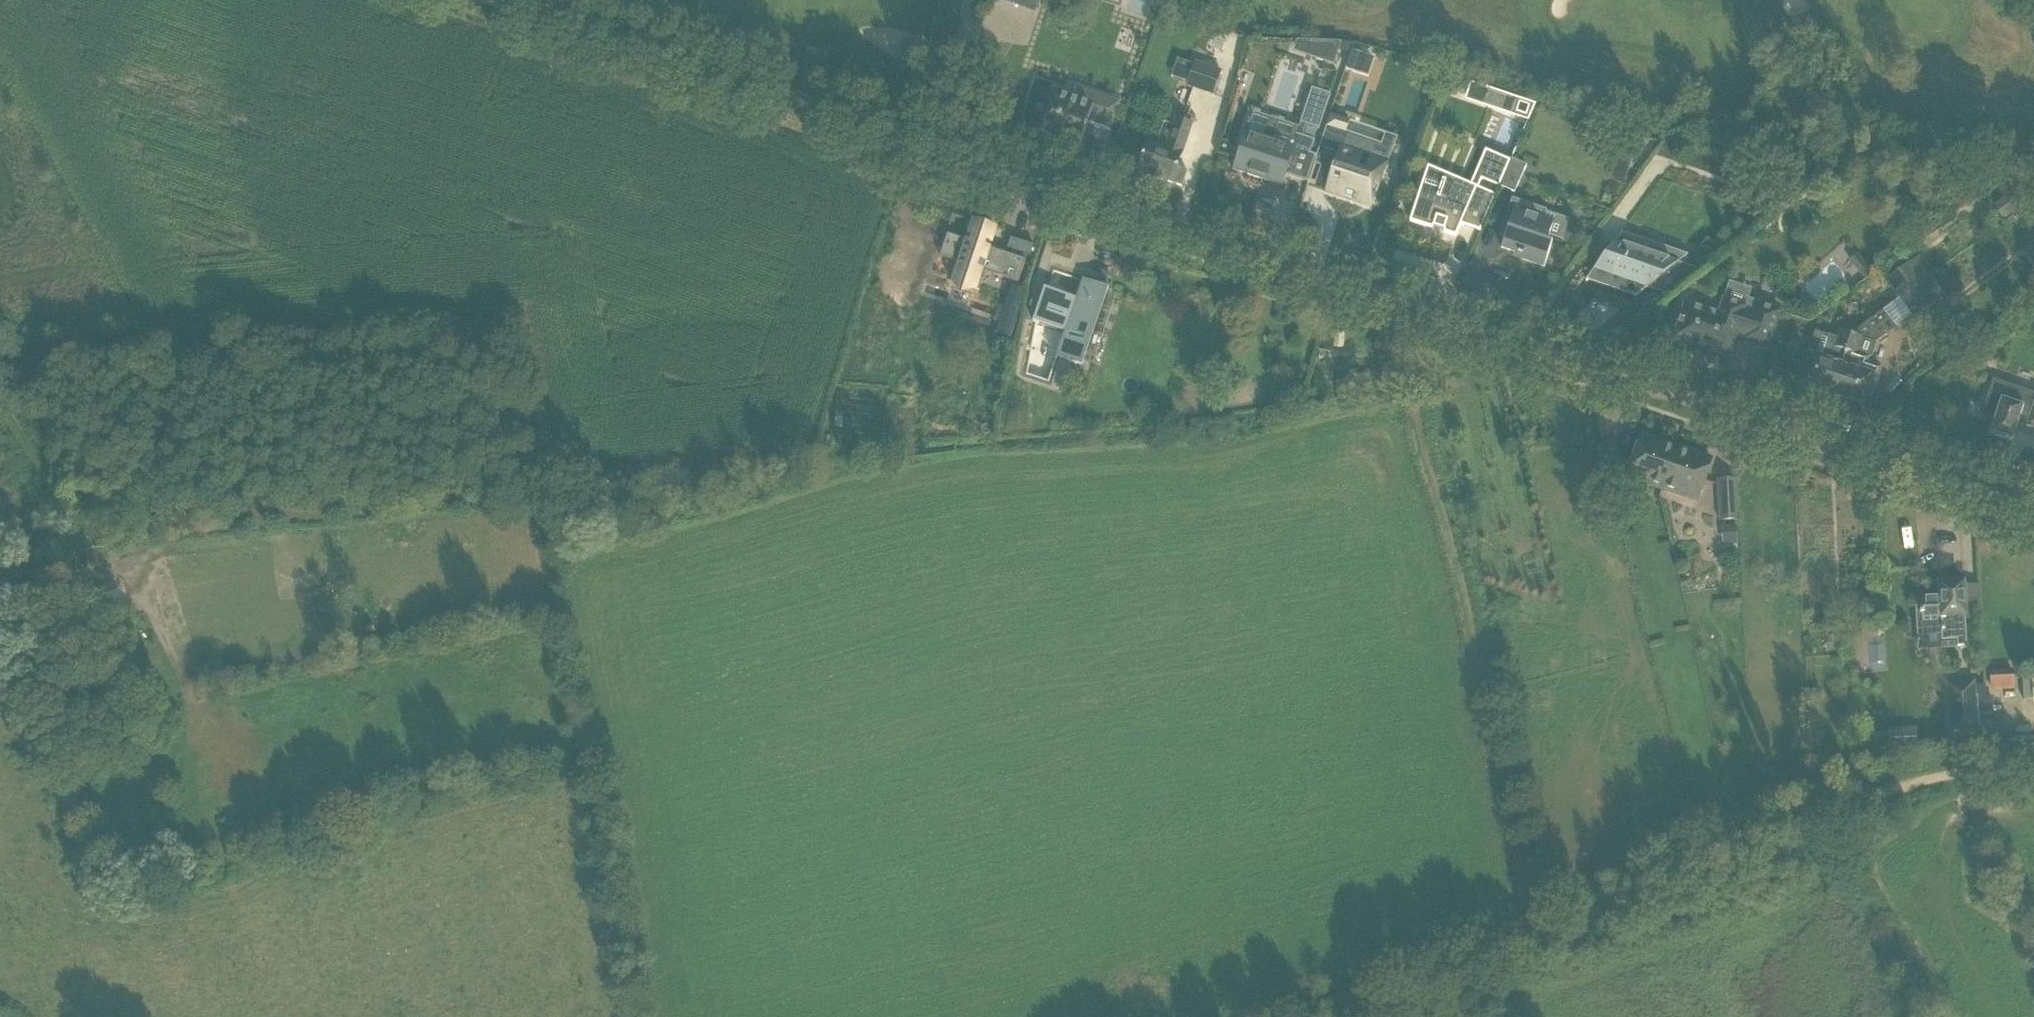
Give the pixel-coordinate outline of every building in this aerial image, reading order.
[(1025,8),(1035,12),(1040,0),(1003,0),(1025,8)] [(1341,42),(1322,41),(1316,59),(1334,65),(1339,50),(1341,42)] [(1341,42),(1339,50),(1350,54),(1352,50),(1354,44),(1349,42),(1341,42)] [(1350,54),(1346,66),(1356,69),(1365,72),(1369,61),(1370,61),(1371,57),(1352,50),(1350,54)] [(1187,85),(1212,94),(1221,71),(1195,62),(1187,85)] [(1330,94),(1311,88),(1294,140),(1270,132),(1268,139),(1245,131),(1232,170),(1239,172),(1247,175),(1270,182),(1271,179),(1283,182),(1286,175),(1307,182),(1315,159),(1316,155),(1310,153),(1314,140),(1302,136),(1306,125),(1319,129),(1330,94)] [(1486,103),(1512,112),(1517,98),(1490,89),(1486,103)] [(1033,122),(1029,132),(1035,134),(1034,136),(1045,140),(1046,138),(1049,139),(1050,136),(1065,141),(1064,147),(1078,151),(1087,124),(1092,126),(1105,130),(1111,112),(1098,107),(1072,99),(1062,95),(1060,94),(1058,99),(1050,96),(1047,105),(1039,102),(1033,122)] [(1316,155),(1315,159),(1316,159),(1334,165),(1325,189),(1342,195),(1360,201),(1362,195),(1373,199),(1387,163),(1377,160),(1382,145),(1346,132),(1349,122),(1349,121),(1330,115),(1316,155)] [(1134,152),(1128,168),(1181,186),(1187,170),(1177,167),(1192,124),(1176,119),(1174,125),(1163,122),(1156,144),(1148,141),(1143,155),(1134,152)] [(1620,145),(1616,157),(1631,162),(1635,151),(1620,145)] [(1510,160),(1485,150),(1468,190),(1445,182),(1446,181),(1443,180),(1439,189),(1425,185),(1418,203),(1416,202),(1410,221),(1432,228),(1433,226),(1444,230),(1443,232),(1455,236),(1460,224),(1479,231),(1495,196),(1476,188),(1481,177),(1499,185),(1510,160)] [(1512,158),(1500,186),(1514,193),(1527,165),(1512,158)] [(1547,210),(1512,198),(1500,233),(1505,234),(1501,247),(1523,255),(1521,258),(1544,266),(1552,243),(1547,241),(1554,222),(1544,218),(1547,210)] [(947,233),(939,256),(959,262),(952,281),(975,288),(981,270),(1018,282),(1025,259),(988,247),(995,228),(972,221),(966,240),(947,233)] [(1700,269),(1615,241),(1593,270),(1646,288),(1654,281),(1676,289),(1700,269)] [(1849,261),(1864,278),(1872,270),(1857,253),(1849,261)] [(1911,262),(1884,281),(1898,299),(1899,299),(1924,280),(1911,262)] [(1082,366),(1109,287),(1082,278),(1075,298),(1044,287),(1032,321),(1064,332),(1055,357),(1082,366)] [(1924,280),(1899,299),(1911,315),(1914,319),(1939,300),(1931,290),(1924,280)] [(1012,284),(996,332),(1010,337),(1021,308),(1018,307),(1024,288),(1012,284)] [(1751,314),(1742,311),(1744,307),(1724,300),(1718,317),(1704,313),(1705,311),(1685,304),(1674,338),(1727,356),(1735,331),(1745,334),(1742,341),(1767,349),(1780,310),(1755,302),(1751,314)] [(1851,334),(1831,395),(1868,407),(1878,376),(1877,376),(1879,367),(1867,363),(1869,357),(1871,356),(1876,341),(1896,328),(1895,327),(1883,311),(1882,310),(1851,334)] [(1828,335),(1820,357),(1806,352),(1796,381),(1810,385),(1809,387),(1831,395),(1851,334),(1841,330),(1838,338),(1828,335)] [(1377,335),(1373,348),(1387,352),(1391,338),(1377,335)] [(2033,428),(2033,395),(1994,381),(1983,413),(1994,417),(1989,432),(2012,440),(2019,419),(2027,422),(2025,425),(2033,428)] [(1627,477),(1624,486),(1644,493),(1647,484),(1662,489),(1676,447),(1641,435),(1634,454),(1627,477)] [(1615,442),(1599,446),(1607,476),(1623,473),(1615,442)] [(1676,447),(1662,489),(1697,501),(1705,478),(1711,459),(1676,447)] [(1737,519),(1735,480),(1719,480),(1721,520),(1737,519)] [(1736,525),(1721,526),(1722,543),(1737,542),(1736,525)] [(1922,609),(1919,609),(1920,616),(1923,616),(1924,633),(1941,632),(1942,640),(1957,639),(1957,646),(1967,646),(1965,615),(1964,602),(1963,583),(1960,584),(1960,580),(1949,581),(1949,584),(1939,585),(1939,594),(1940,597),(1922,598),(1922,606),(1922,609)] [(2013,670),(1989,671),(1990,690),(2014,689),(2013,670)] [(1974,680),(1946,682),(1950,737),(1978,735),(1978,732),(1974,685),(1974,680)] [(1985,684),(1974,685),(1978,732),(1988,731),(1988,724),(1994,723),(1992,697),(1986,697),(1985,684)] [(1917,739),(1890,740),(1890,759),(1918,757),(1918,752),(1917,739)]
